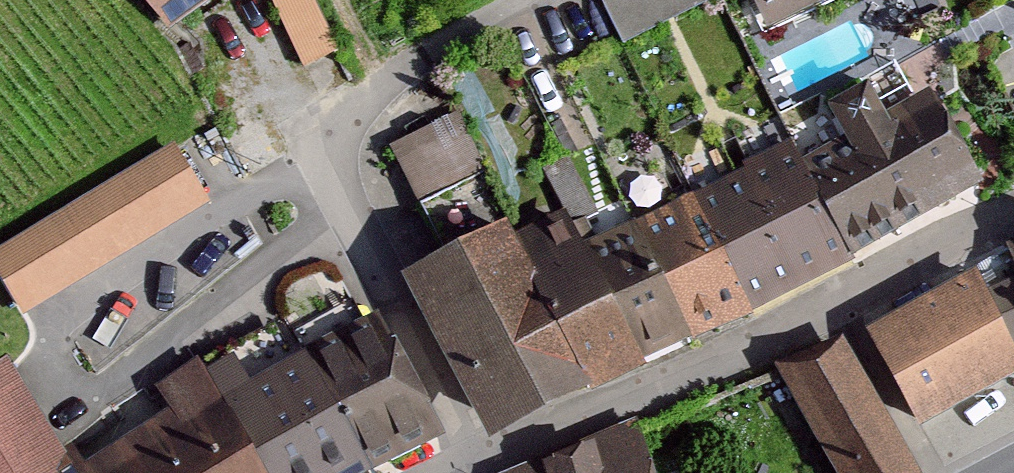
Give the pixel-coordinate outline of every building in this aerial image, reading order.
[(167,27),(204,0),(147,0),(167,27)] [(749,40),(842,0),(732,0),(749,40)] [(905,47),(1008,0),(883,0),(905,47)] [(868,73),(889,108),(916,93),(896,57),(868,73)] [(966,201),(917,100),(870,123),(853,87),(806,110),(823,144),(789,161),(842,261),(966,201)] [(446,114),(379,146),(409,207),(475,175),(446,114)] [(789,161),(780,145),(680,200),(741,315),(842,261),(789,161)] [(0,245),(0,308),(9,323),(195,210),(158,149),(0,245)] [(680,200),(625,228),(683,344),(741,315),(680,200)] [(548,207),(390,285),(470,448),(628,370),(572,255),(548,207)] [(625,228),(572,255),(628,370),(683,344),(625,228)] [(872,338),(925,435),(1013,390),(1013,365),(983,299),(975,284),(872,338)] [(1013,365),(1013,284),(983,299),(1013,365)] [(377,331),(252,398),(232,367),(207,385),(197,371),(161,395),(177,419),(96,472),(374,472),(436,440),(377,331)] [(786,375),(842,472),(911,472),(838,345),(786,375)] [(6,371),(0,374),(0,472),(71,472),(6,371)] [(628,431),(533,472),(639,472),(628,431)]
